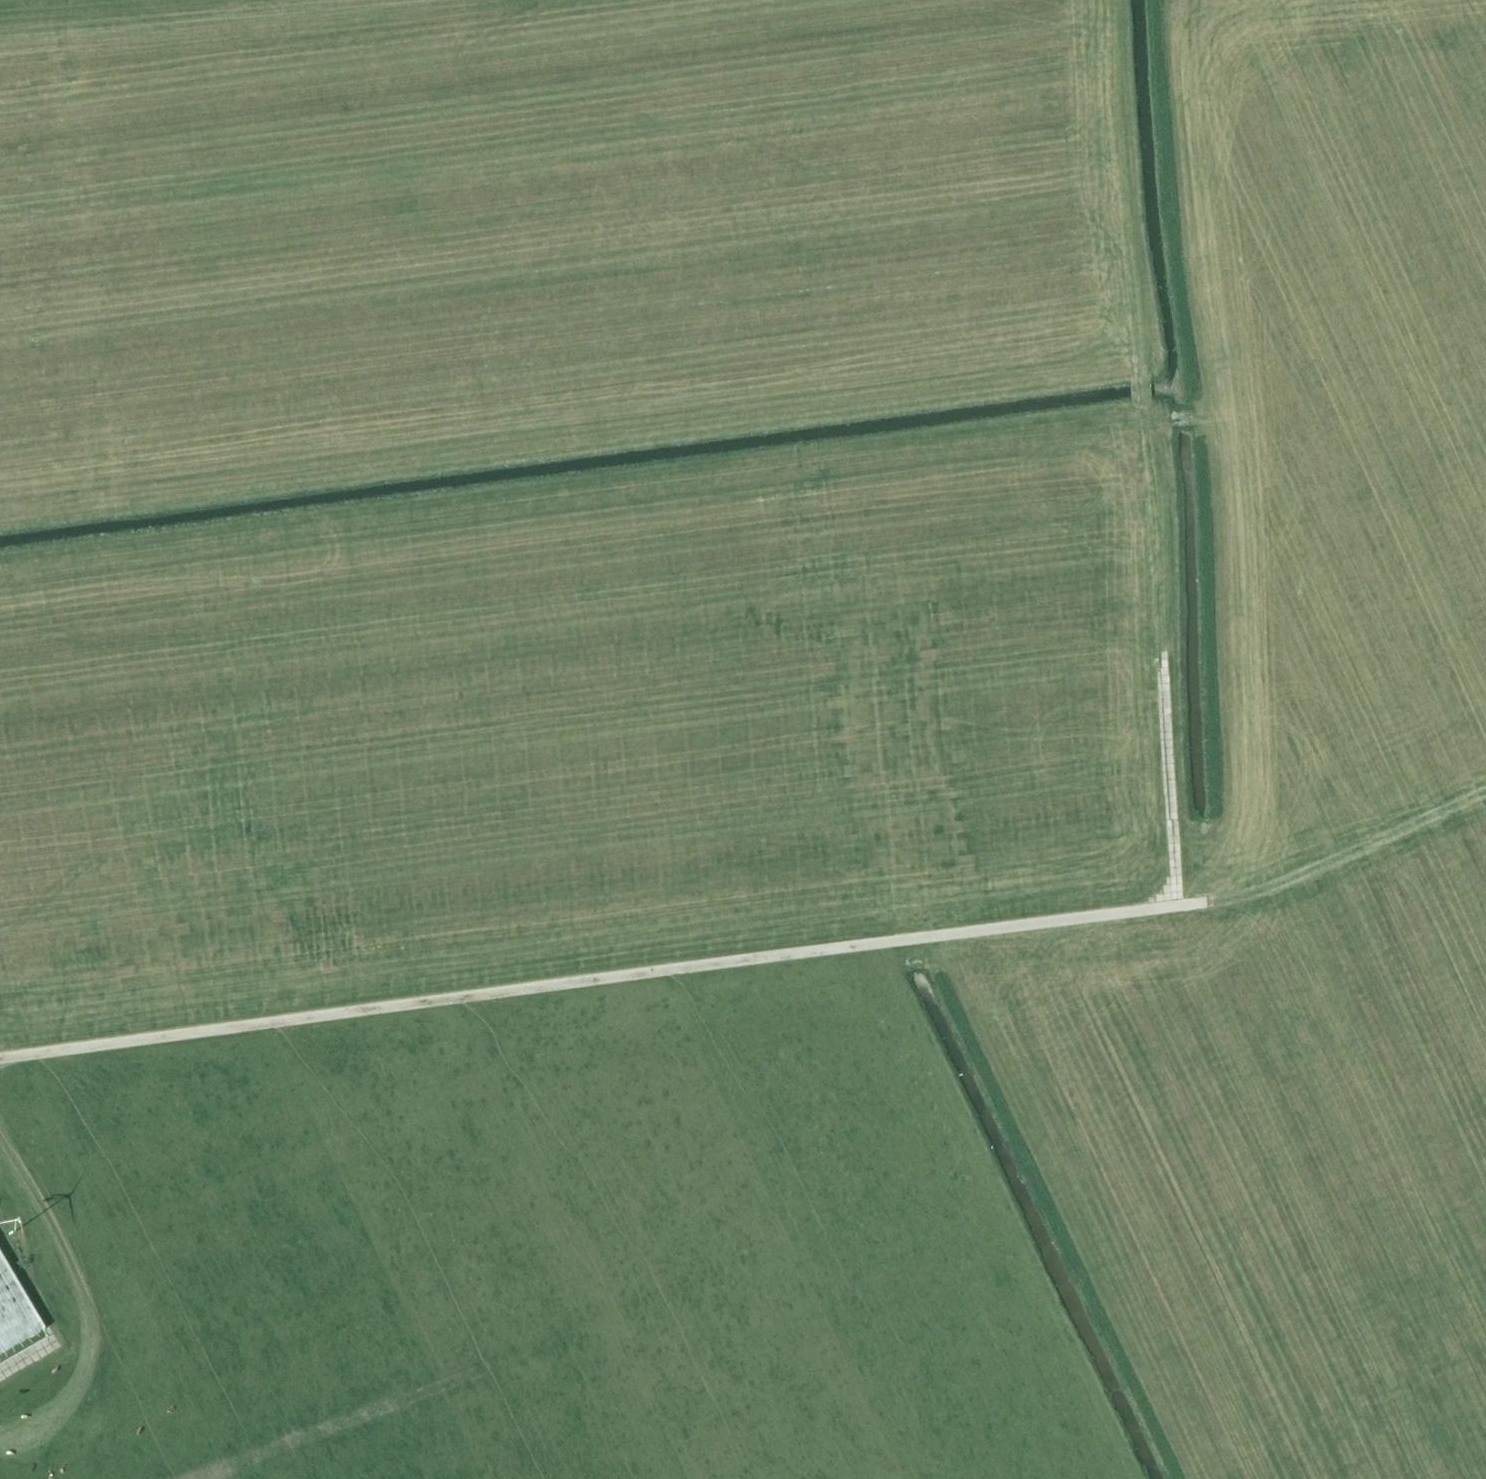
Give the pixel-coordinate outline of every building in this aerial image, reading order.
[(59,1340),(0,1250),(0,1379),(59,1340)]
